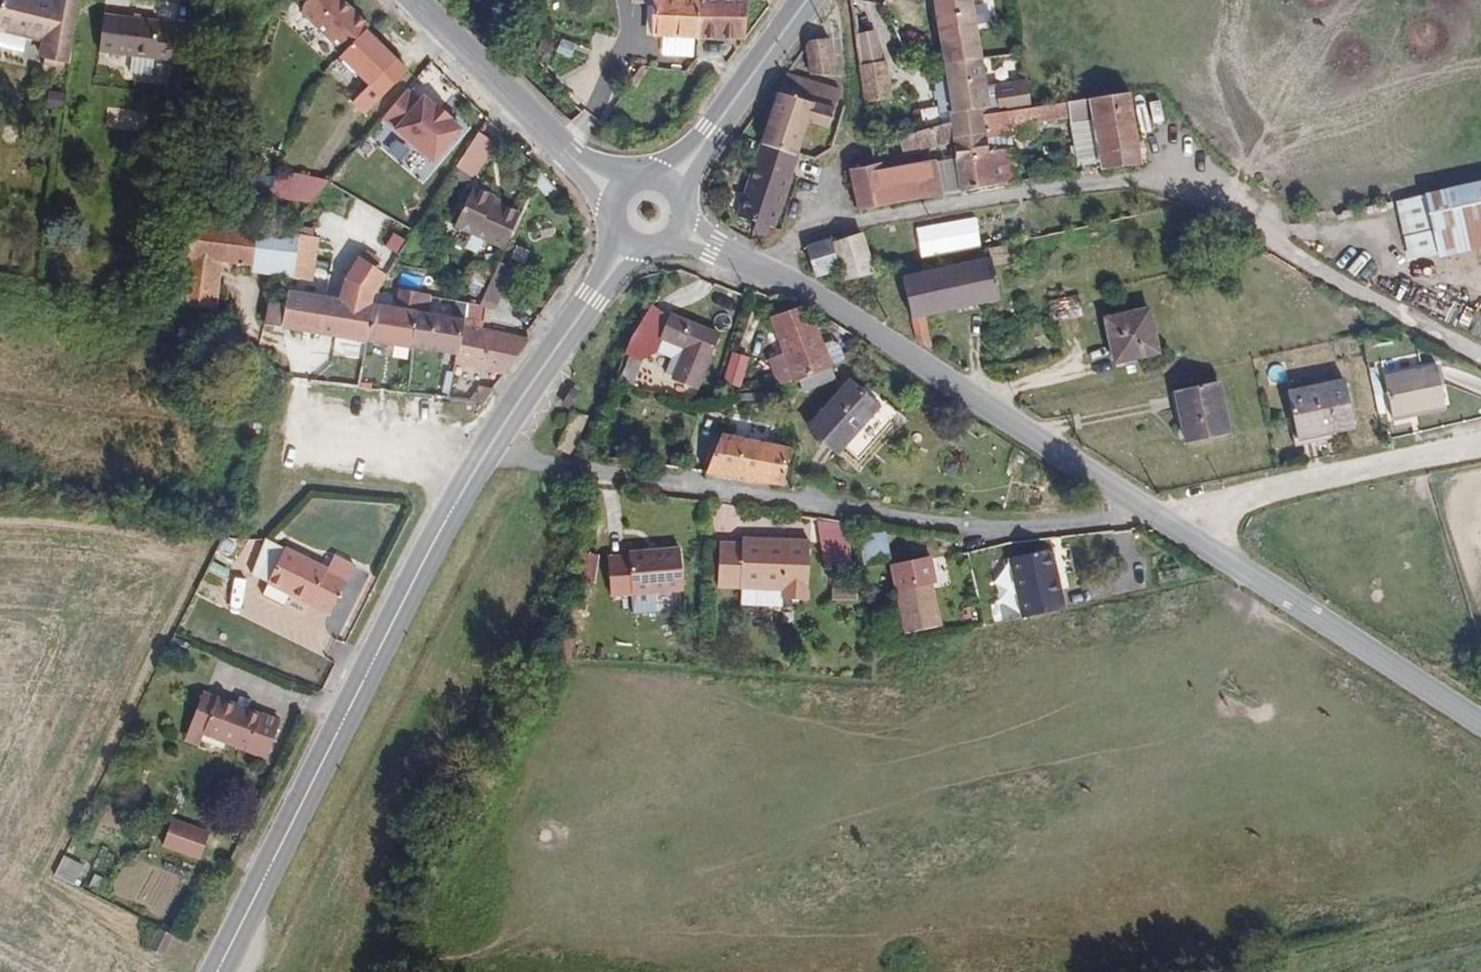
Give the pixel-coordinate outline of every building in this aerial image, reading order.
[(652,29),(661,30),(689,32),(694,32),(698,0),(655,0),(652,29)] [(734,37),(740,31),(742,0),(698,0),(694,32),(734,37)] [(992,61),(983,0),(939,0),(945,70),(992,61)] [(55,68),(53,83),(57,84),(77,87),(84,18),(63,15),(62,24),(44,22),(44,27),(10,22),(0,21),(0,60),(55,68)] [(378,106),(404,79),(373,49),(377,46),(346,16),(320,43),(351,73),(347,77),(378,106)] [(11,17),(10,22),(44,27),(44,22),(11,17)] [(689,32),(661,30),(660,49),(688,52),(689,32)] [(833,83),(824,33),(802,62),(806,88),(833,83)] [(178,84),(179,53),(162,52),(161,43),(106,41),(103,79),(178,84)] [(1041,104),(1037,80),(997,87),(992,61),(945,70),(947,84),(936,86),(942,130),(951,127),(955,145),(957,146),(983,143),(981,117),(1041,104)] [(887,71),(863,75),(866,93),(890,90),(887,71)] [(56,89),(76,92),(77,87),(57,84),(56,89)] [(835,100),(783,86),(778,93),(756,156),(789,165),(800,136),(804,137),(821,141),(835,100)] [(1117,86),(1041,104),(981,117),(983,143),(957,146),(960,169),(962,190),(1014,180),(1001,129),(1059,116),(1059,118),(1083,114),(1090,154),(1093,165),(1134,157),(1117,86)] [(890,90),(866,93),(870,112),(892,110),(890,90)] [(458,131),(417,95),(386,130),(428,166),(458,131)] [(1068,159),(1090,154),(1083,114),(1059,118),(1068,159)] [(951,127),(942,130),(910,140),(915,159),(955,145),(951,127)] [(494,142),(478,133),(459,170),(476,178),(494,142)] [(739,243),(752,248),(756,239),(760,240),(789,165),(756,156),(726,226),(741,232),(739,243)] [(929,178),(932,198),(962,190),(960,169),(946,170),(947,174),(929,178)] [(321,201),(323,176),(274,171),(271,196),(321,201)] [(856,219),(932,198),(929,178),(883,187),(879,173),(873,174),(848,182),(856,219)] [(1436,252),(1480,243),(1480,185),(1425,197),(1436,252)] [(502,249),(515,213),(485,202),(486,197),(465,188),(450,227),(502,249)] [(1425,197),(1402,203),(1414,258),(1436,252),(1425,197)] [(560,219),(546,205),(542,218),(552,228),(560,219)] [(867,242),(831,252),(837,278),(841,289),(877,281),(867,242)] [(198,249),(194,292),(228,296),(262,301),(268,259),(198,249)] [(895,284),(908,342),(928,355),(920,319),(997,300),(989,270),(1008,265),(1004,250),(986,255),(987,262),(895,284)] [(831,252),(805,258),(809,282),(812,284),(837,278),(831,252)] [(310,265),(268,259),(262,301),(304,306),(310,265)] [(194,292),(187,342),(222,346),(228,296),(194,292)] [(512,293),(504,316),(495,338),(507,339),(512,329),(517,329),(526,300),(512,293)] [(825,364),(793,301),(762,317),(793,379),(825,364)] [(677,341),(668,370),(690,378),(709,328),(662,310),(655,332),(677,341)] [(1141,310),(1099,321),(1110,359),(1151,349),(1141,310)] [(279,362),(289,363),(295,323),(291,322),(289,336),(281,335),(279,362)] [(295,323),(289,363),(380,379),(391,338),(295,323)] [(414,342),(391,338),(380,379),(424,387),(434,346),(438,332),(417,329),(414,342)] [(659,366),(668,370),(677,341),(655,332),(651,345),(664,352),(659,366)] [(476,360),(503,365),(507,339),(495,338),(478,337),(477,353),(476,360)] [(471,395),(476,360),(477,353),(434,346),(424,387),(471,395)] [(635,352),(621,348),(615,373),(627,378),(635,352)] [(722,349),(718,377),(733,380),(737,351),(729,351),(722,349)] [(535,370),(503,365),(476,360),(471,395),(469,406),(506,411),(535,370)] [(1438,361),(1384,373),(1394,411),(1446,400),(1438,361)] [(825,393),(803,429),(833,447),(844,430),(868,394),(836,375),(825,393)] [(1345,375),(1292,389),(1302,437),(1356,426),(1345,375)] [(569,389),(564,385),(553,399),(558,404),(569,389)] [(1215,387),(1175,396),(1187,451),(1228,442),(1215,387)] [(1375,391),(1381,415),(1388,414),(1382,389),(1375,391)] [(486,440),(497,425),(481,424),(472,437),(486,440)] [(715,426),(705,471),(775,480),(780,440),(715,426)] [(809,535),(844,538),(844,525),(810,520),(809,535)] [(728,535),(728,541),(764,543),(764,537),(728,535)] [(764,543),(728,541),(706,540),(705,580),(768,584),(769,594),(793,596),(796,539),(764,537),(764,543)] [(865,549),(881,548),(881,541),(865,541),(865,549)] [(262,546),(248,582),(265,591),(286,601),(326,623),(350,579),(331,567),(323,578),(262,546)] [(617,552),(597,554),(600,589),(670,585),(667,547),(617,550),(617,552)] [(881,569),(881,548),(865,549),(865,569),(881,569)] [(1002,559),(1015,619),(1058,610),(1046,555),(1040,551),(1002,559)] [(926,559),(922,560),(927,581),(932,580),(926,559)] [(927,581),(922,560),(887,567),(903,637),(938,630),(927,581)] [(286,601),(265,591),(258,603),(279,614),(286,601)] [(233,709),(244,713),(247,704),(236,700),(233,709)] [(276,728),(244,713),(233,709),(214,701),(200,735),(263,761),(276,728)] [(211,830),(174,815),(164,840),(201,855),(211,830)] [(244,839),(251,826),(243,822),(236,834),(244,839)] [(77,862),(64,854),(53,875),(67,882),(77,862)]
